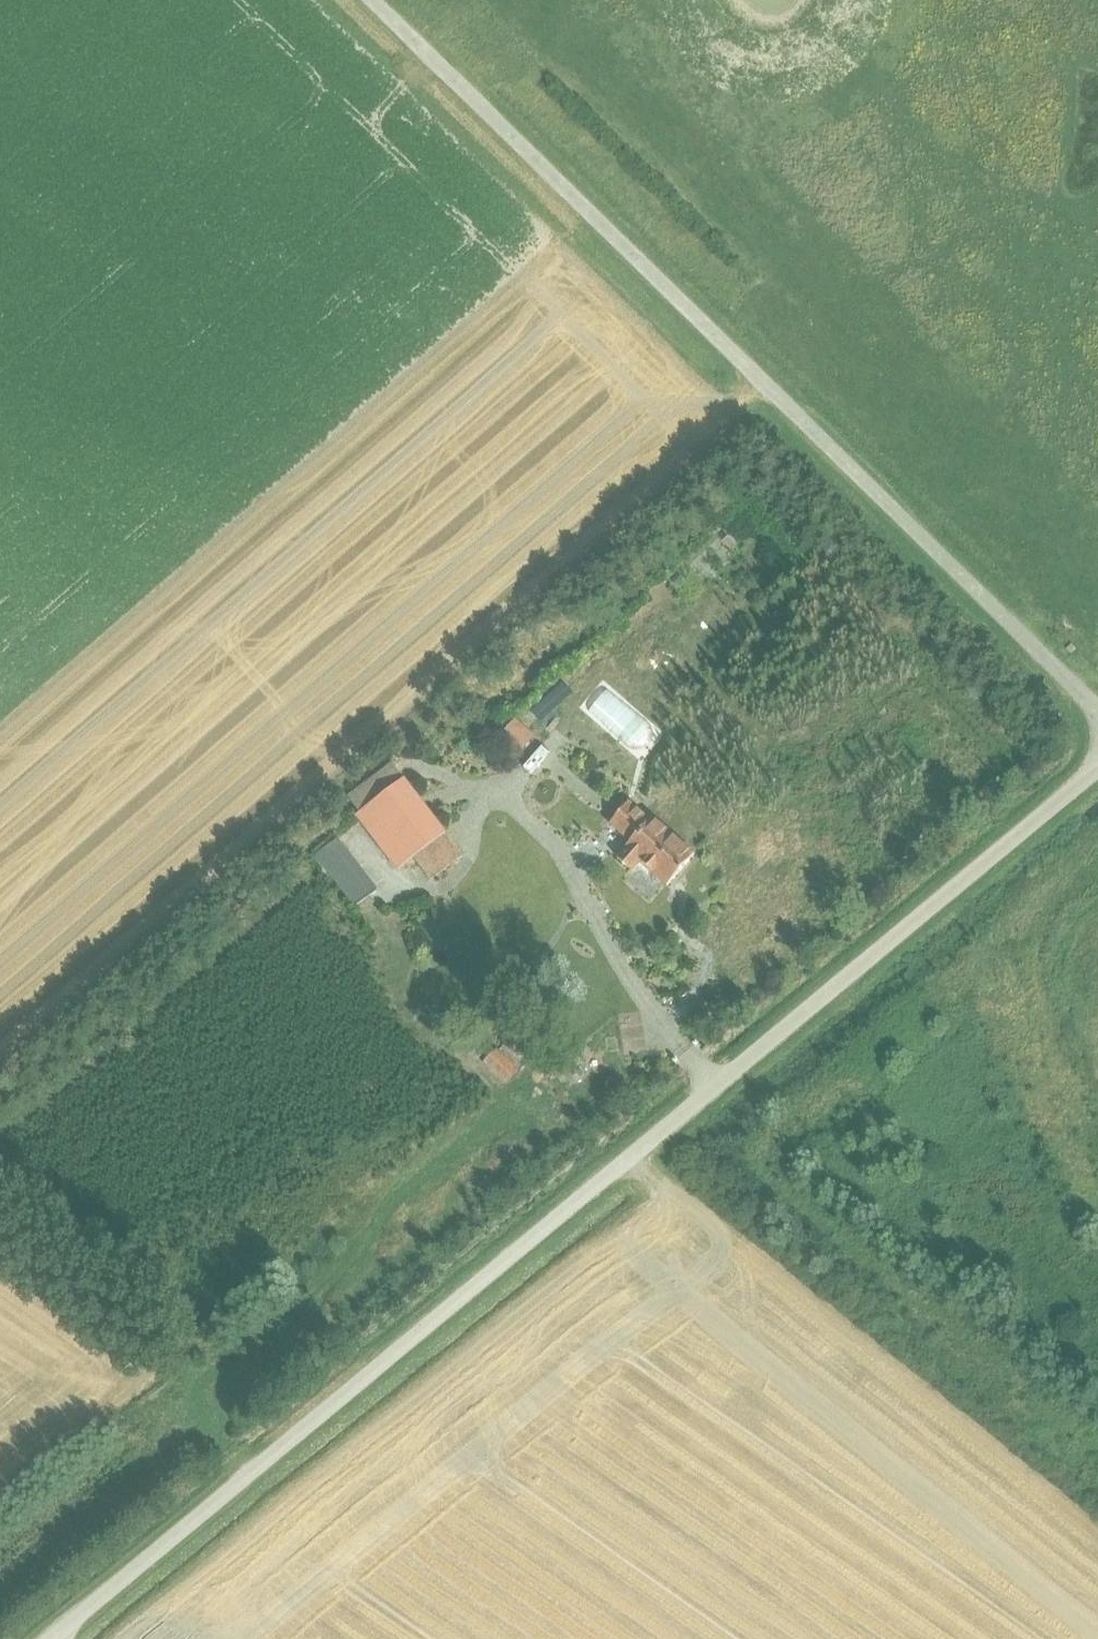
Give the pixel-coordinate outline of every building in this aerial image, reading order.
[(536,737),(516,720),(502,736),(521,753),(536,737)] [(463,858),(445,833),(405,780),(356,816),(397,870),(412,858),(431,882),(463,858)] [(666,886),(696,853),(654,816),(651,819),(631,801),(610,825),(630,843),(618,857),(634,871),(640,864),(666,886)] [(519,1072),(496,1049),(483,1062),(506,1085),(519,1072)] [(564,1067),(564,1074),(568,1079),(575,1080),(580,1075),(581,1068),(576,1063),(569,1063),(564,1067)]
